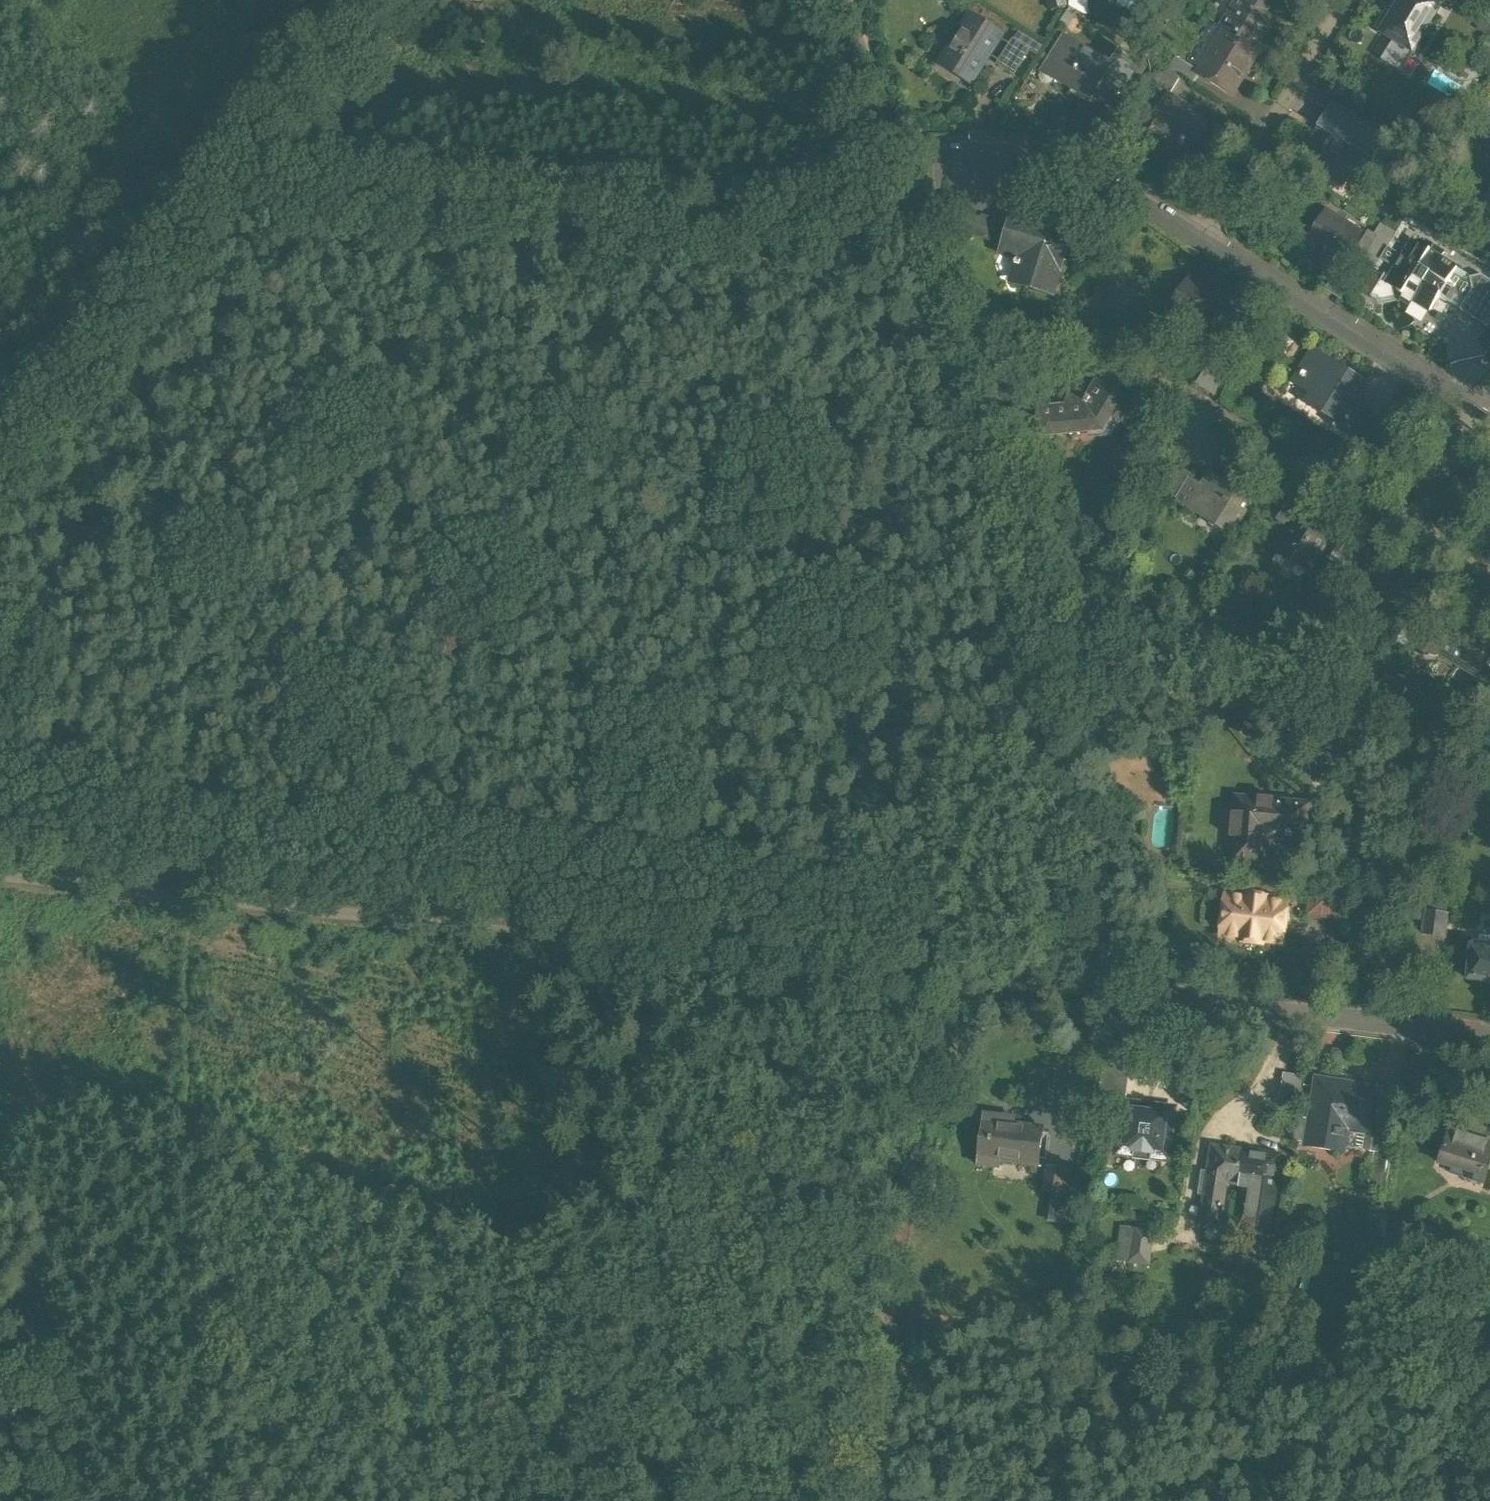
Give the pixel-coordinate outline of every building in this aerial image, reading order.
[(1266,0),(1244,0),(1224,33),(1227,35),(1257,53),(1283,10),(1277,7),(1266,0)] [(1283,10),(1303,23),(1310,12),(1290,0),(1281,0),(1277,7),(1283,10)] [(1430,0),(1406,0),(1394,19),(1387,14),(1375,33),(1395,46),(1383,66),(1397,75),(1410,55),(1415,58),(1432,30),(1430,30),(1443,8),(1436,4),(1430,0)] [(973,27),(946,69),(972,85),(999,42),(973,27)] [(1227,35),(1202,77),(1234,97),(1260,55),(1257,53),(1227,35)] [(1029,56),(1015,47),(1000,71),(1014,80),(1029,56)] [(1113,71),(1077,48),(1071,57),(1056,82),(1057,83),(1093,105),(1100,93),(1120,106),(1132,86),(1136,89),(1147,73),(1121,57),(1113,71)] [(1060,52),(1043,78),(1042,82),(1043,85),(1045,88),(1049,89),(1052,88),(1055,86),(1057,83),(1056,82),(1071,57),(1061,51),(1060,52)] [(1195,89),(1202,78),(1178,63),(1171,74),(1183,81),(1195,89)] [(1171,101),(1183,81),(1171,74),(1162,68),(1143,99),(1163,111),(1170,100),(1171,101)] [(1171,101),(1170,100),(1163,111),(1147,136),(1170,150),(1166,155),(1184,166),(1207,128),(1180,112),(1182,108),(1171,101)] [(1364,129),(1333,109),(1308,149),(1318,155),(1319,154),(1321,156),(1324,157),(1314,172),(1344,191),(1351,178),(1363,160),(1365,160),(1374,145),(1379,138),(1364,129)] [(1401,138),(1371,118),(1364,129),(1379,138),(1395,148),(1401,138)] [(1375,164),(1383,151),(1374,145),(1365,160),(1363,160),(1351,178),(1367,188),(1380,167),(1375,164)] [(1476,221),(1489,229),(1485,236),(1489,239),(1489,199),(1476,221)] [(1361,237),(1328,216),(1308,249),(1341,269),(1361,237)] [(1052,234),(1037,230),(1038,227),(1021,223),(1012,255),(1024,259),(1017,284),(1038,289),(1039,286),(1056,291),(1071,237),(1053,232),(1052,234)] [(1369,235),(1354,259),(1364,265),(1365,264),(1379,241),(1369,235)] [(1393,244),(1381,237),(1379,241),(1365,264),(1376,271),(1393,244)] [(1431,256),(1414,246),(1404,262),(1400,259),(1392,271),(1397,274),(1394,281),(1395,288),(1395,289),(1398,295),(1404,300),(1401,305),(1411,311),(1414,306),(1431,316),(1441,299),(1450,298),(1448,289),(1455,278),(1458,273),(1442,263),(1445,258),(1434,251),(1431,256)] [(1450,298),(1441,299),(1463,312),(1474,293),(1471,283),(1464,284),(1455,278),(1448,289),(1450,298)] [(1391,283),(1387,280),(1372,302),(1378,306),(1396,302),(1394,294),(1396,293),(1395,289),(1395,288),(1394,285),(1394,283),(1391,283)] [(1471,283),(1474,293),(1463,312),(1461,314),(1489,331),(1489,329),(1489,285),(1482,281),(1471,283)] [(1230,309),(1190,285),(1168,321),(1208,345),(1218,329),(1230,309)] [(1254,324),(1230,309),(1218,329),(1242,344),(1254,324)] [(1365,390),(1318,361),(1308,378),(1304,375),(1299,383),(1305,387),(1308,385),(1310,383),(1321,390),(1312,406),(1342,424),(1343,425),(1352,410),(1365,390)] [(1090,406),(1082,400),(1069,402),(1070,414),(1041,417),(1044,443),(1104,437),(1114,422),(1130,432),(1140,415),(1100,390),(1090,406)] [(1374,423),(1352,410),(1343,425),(1342,424),(1338,431),(1361,445),(1374,423)] [(1251,509),(1210,484),(1204,495),(1192,513),(1194,514),(1233,538),(1251,509)] [(1192,488),(1179,510),(1191,518),(1194,514),(1192,513),(1204,495),(1192,488)] [(1285,500),(1272,522),(1284,530),(1297,507),(1285,500)] [(1332,538),(1301,519),(1278,557),(1309,575),(1332,538)] [(1469,611),(1463,622),(1477,631),(1474,635),(1478,637),(1480,633),(1487,637),(1489,632),(1489,624),(1469,611)] [(1463,622),(1459,629),(1443,628),(1438,636),(1427,629),(1412,654),(1413,654),(1414,654),(1425,660),(1441,661),(1442,659),(1477,681),(1489,660),(1489,638),(1487,637),(1480,633),(1478,637),(1474,635),(1477,631),(1463,622)] [(1312,809),(1237,803),(1231,871),(1262,873),(1265,836),(1310,840),(1312,809)] [(1346,896),(1313,892),(1309,920),(1342,924),(1346,896)] [(1247,903),(1228,901),(1227,911),(1222,910),(1220,930),(1224,930),(1223,941),(1242,943),(1241,947),(1263,950),(1264,946),(1282,948),(1284,938),(1288,938),(1291,919),(1286,918),(1288,908),(1269,906),(1269,902),(1247,899),(1247,903)] [(1448,920),(1427,918),(1424,939),(1446,941),(1448,920)] [(1473,946),(1469,984),(1489,987),(1489,943),(1481,942),(1480,946),(1473,946)] [(1131,1074),(1105,1070),(1097,1114),(1125,1117),(1126,1109),(1127,1109),(1131,1074)] [(1302,1105),(1307,1082),(1285,1078),(1281,1101),(1302,1105)] [(1382,1096),(1319,1085),(1312,1125),(1308,1147),(1307,1150),(1339,1156),(1341,1142),(1344,1142),(1345,1136),(1342,1136),(1344,1127),(1376,1132),(1382,1096)] [(1127,1109),(1126,1109),(1125,1117),(1122,1141),(1121,1141),(1120,1148),(1121,1148),(1120,1157),(1168,1163),(1174,1115),(1127,1109)] [(1045,1134),(1003,1129),(1004,1122),(987,1120),(980,1170),(997,1172),(998,1167),(1041,1172),(1045,1134)] [(1308,1147),(1312,1125),(1298,1123),(1295,1145),(1308,1147)] [(1452,1134),(1440,1168),(1453,1172),(1452,1178),(1471,1184),(1473,1179),(1486,1183),(1489,1170),(1489,1146),(1452,1134)] [(1213,1151),(1209,1180),(1203,1179),(1200,1200),(1206,1200),(1202,1230),(1221,1233),(1226,1196),(1221,1195),(1222,1187),(1240,1189),(1244,1156),(1213,1151)] [(1280,1161),(1244,1156),(1240,1189),(1254,1191),(1248,1237),(1269,1240),(1274,1208),(1279,1208),(1281,1193),(1276,1192),(1280,1161)] [(1393,1159),(1376,1156),(1369,1190),(1387,1194),(1393,1159)] [(1068,1174),(1050,1172),(1046,1196),(1065,1198),(1068,1174)] [(1082,1176),(1068,1174),(1065,1198),(1079,1200),(1082,1176)] [(1155,1237),(1124,1232),(1119,1265),(1150,1270),(1155,1237)]
